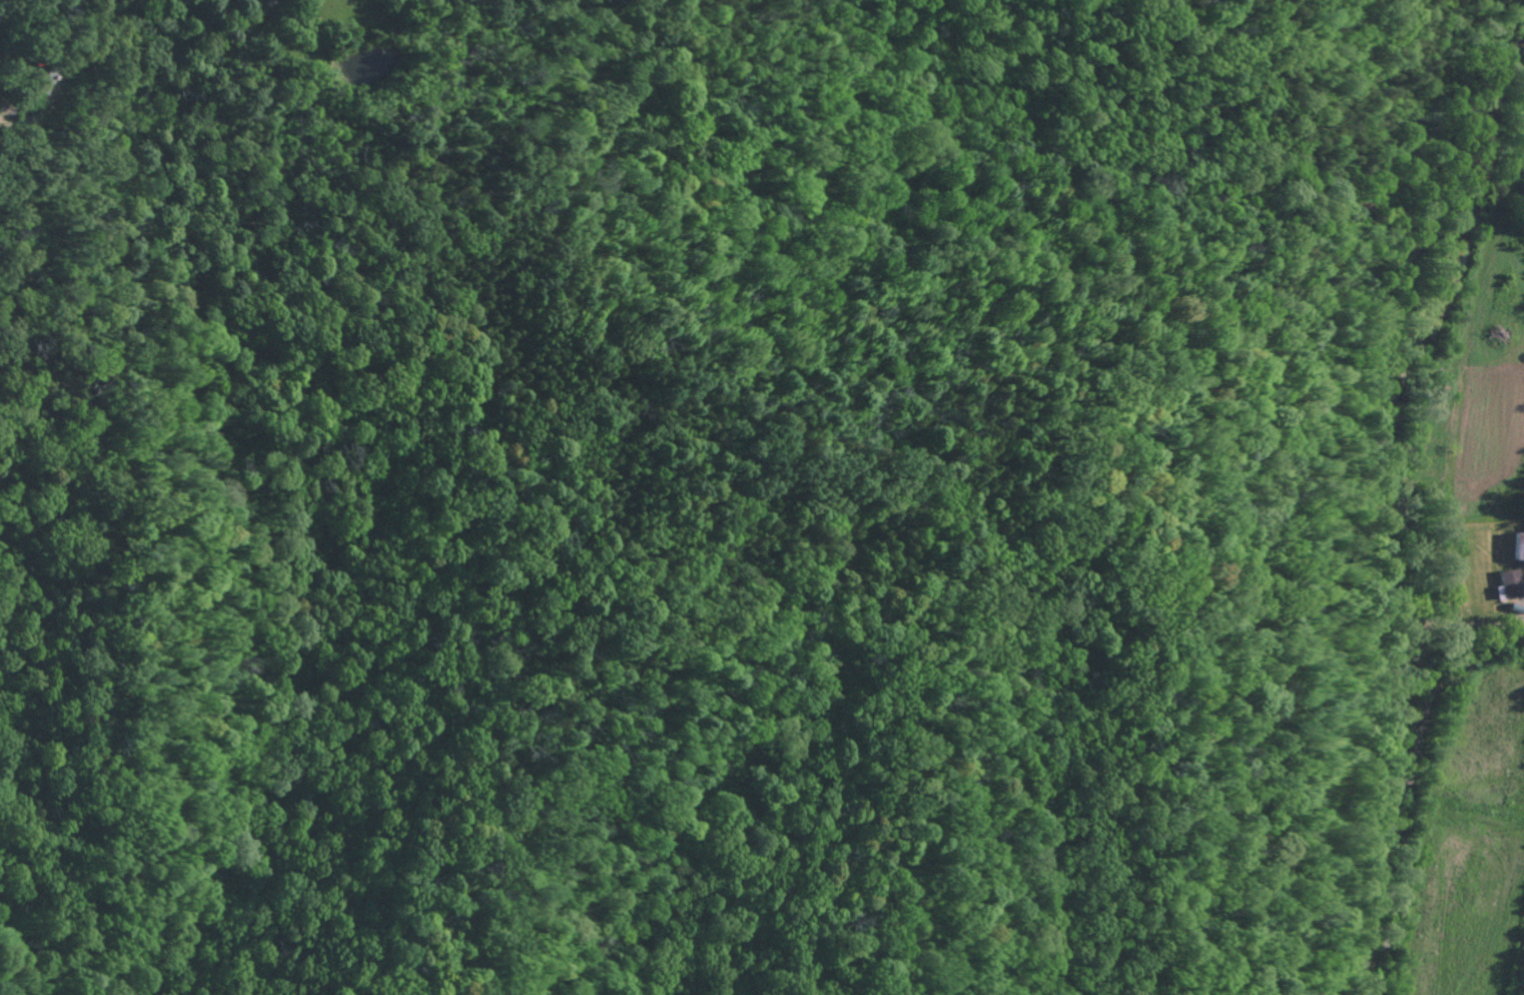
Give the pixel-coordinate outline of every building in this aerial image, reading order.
[(1523,561),(1523,533),(1510,533),(1511,561),(1523,561)]
